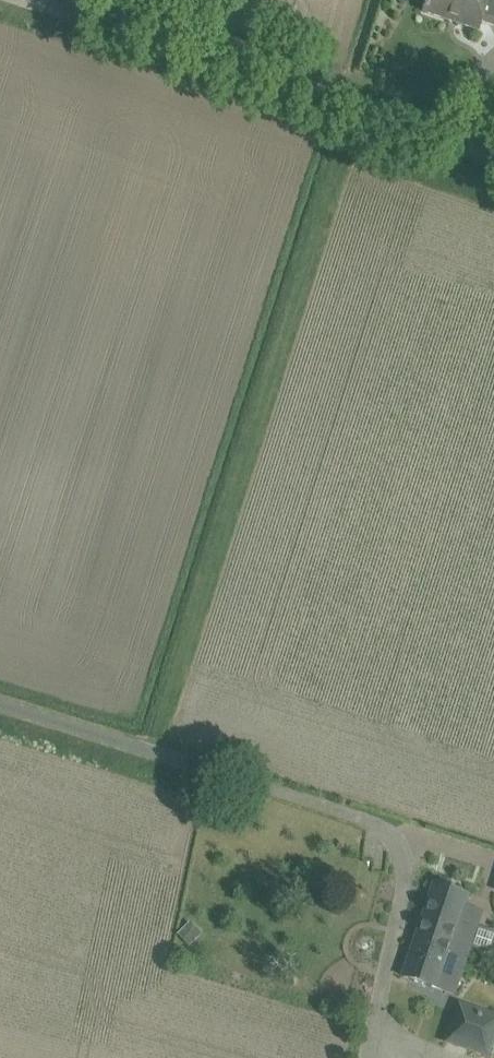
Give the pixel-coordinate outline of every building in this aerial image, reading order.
[(425,12),(480,31),(483,22),(493,26),(493,0),(429,0),(425,12)] [(482,912),(465,907),(469,896),(435,885),(404,977),(454,995),(482,912)] [(446,1044),(489,1057),(493,1042),(493,1015),(459,1003),(446,1044)]
